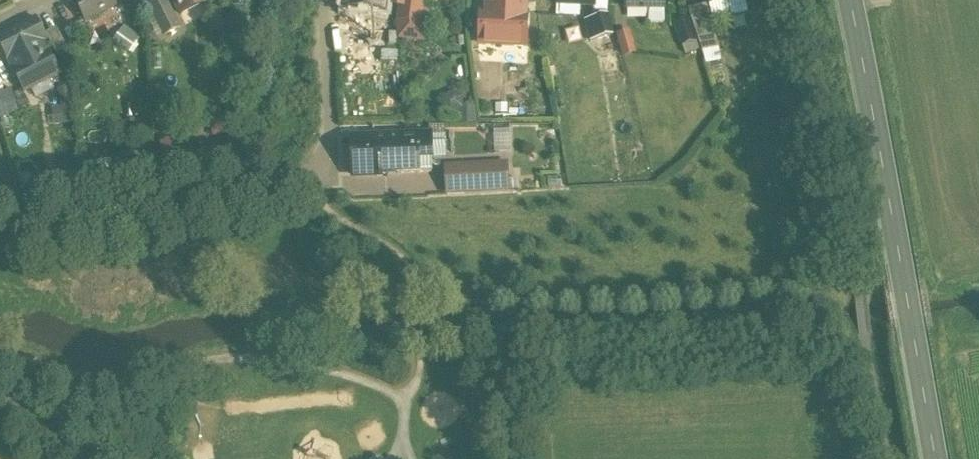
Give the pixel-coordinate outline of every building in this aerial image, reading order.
[(88,23),(130,0),(76,0),(88,23)] [(190,19),(216,5),(214,0),(180,0),(190,19)] [(380,6),(405,8),(406,0),(381,0),(380,6)] [(405,8),(403,23),(401,39),(429,42),(431,25),(426,25),(428,4),(415,3),(415,0),(406,0),(405,8)] [(487,12),(526,14),(527,0),(488,0),(487,12)] [(630,13),(672,12),(672,0),(630,0),(630,13)] [(716,9),(754,1),(754,0),(714,0),(716,9)] [(528,14),(526,14),(487,12),(481,12),(480,44),(526,46),(528,14)] [(0,37),(0,45),(24,91),(60,73),(44,41),(47,39),(37,18),(0,37)] [(437,142),(359,142),(359,178),(438,178),(437,142)] [(510,166),(452,169),(453,195),(511,193),(510,166)]
